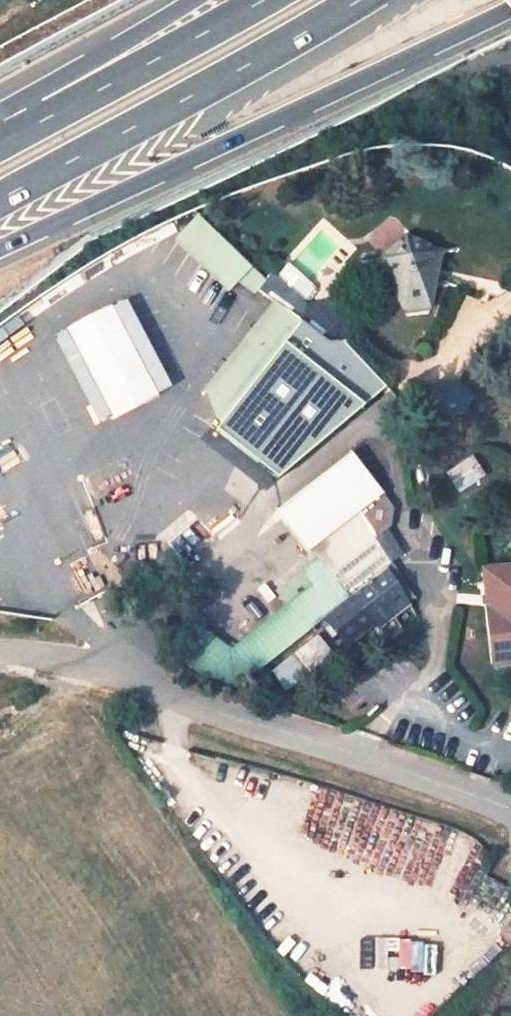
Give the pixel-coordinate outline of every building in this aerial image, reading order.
[(253,265),(200,214),(177,238),(231,289),(242,277),(253,265)] [(427,294),(439,242),(375,258),(405,298),(427,294)] [(268,279),(253,265),(242,277),(257,290),(268,279)] [(275,412),(328,340),(345,340),(339,333),(349,322),(326,299),(315,311),(274,272),(268,279),(257,290),(273,305),(209,390),(233,410),(224,421),(222,424),(247,448),(275,413),(275,412)] [(160,396),(112,308),(69,332),(117,419),(160,396)] [(461,378),(427,383),(430,413),(464,409),(474,392),(461,378)] [(224,421),(233,410),(209,390),(224,421)] [(296,464),(358,411),(349,401),(314,432),(286,450),(286,465),(296,464)] [(418,594),(395,559),(408,551),(392,527),(396,524),(398,506),(387,490),(355,450),(280,510),(312,551),(316,547),(325,558),(284,593),(295,606),(238,652),(208,632),(204,601),(174,605),(179,649),(239,691),(331,617),(350,641),(379,618),(385,627),(416,602),(414,597),(418,594)] [(447,472),(461,494),(486,478),(472,456),(447,472)] [(489,564),(500,651),(510,650),(510,561),(489,564)] [(320,636),(271,667),(284,688),(333,657),(320,636)]
